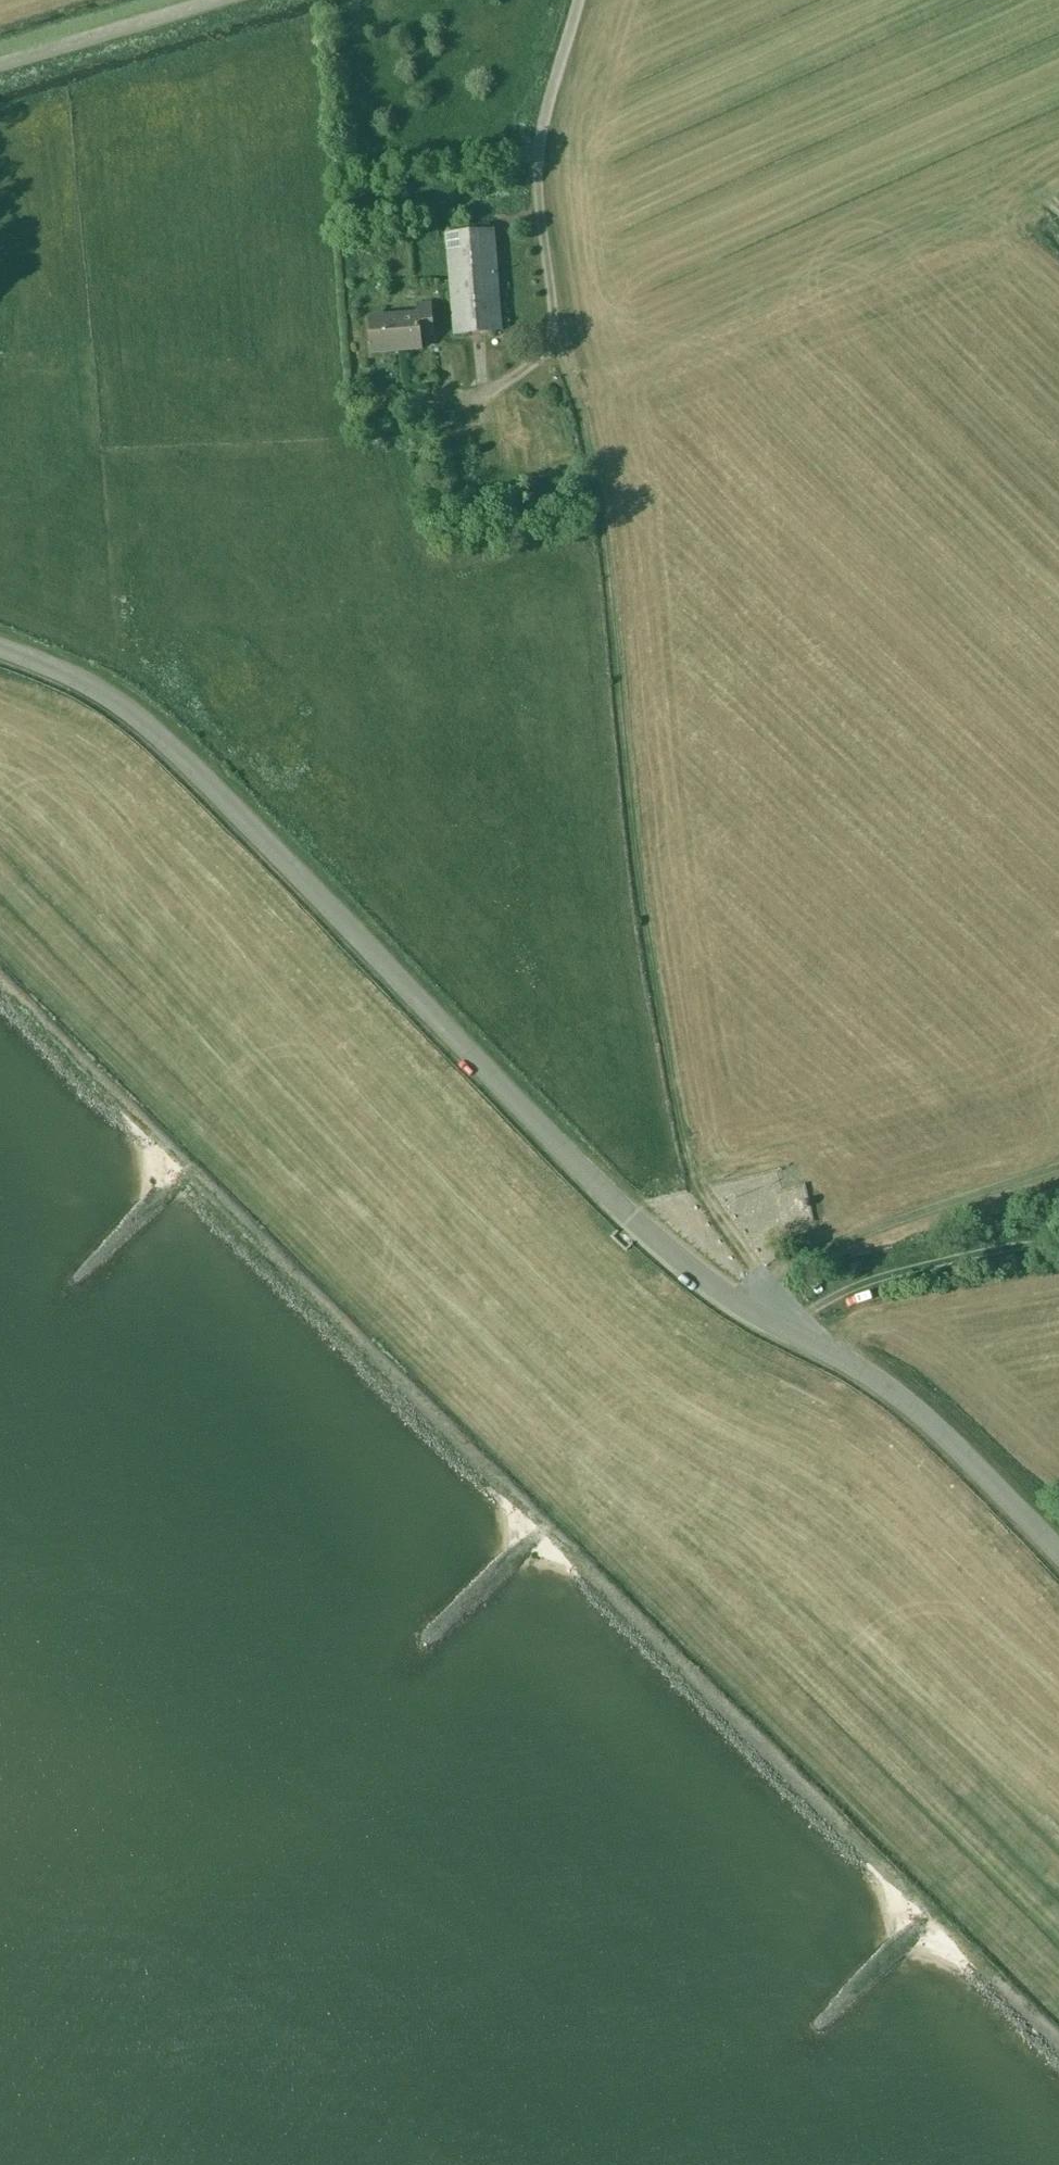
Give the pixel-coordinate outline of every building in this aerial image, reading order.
[(455,336),(501,332),(493,232),(447,235),(455,336)] [(420,337),(431,337),(428,304),(416,305),(417,316),(368,319),(371,354),(421,350),(420,337)] [(782,1198),(785,1226),(802,1224),(799,1196),(782,1198)]
